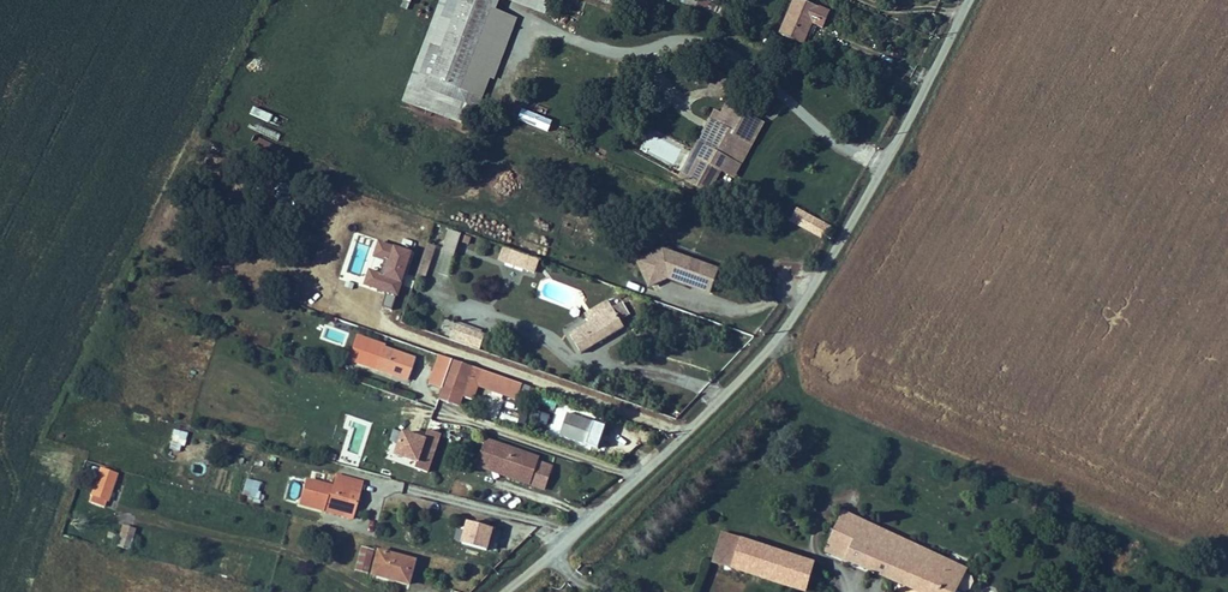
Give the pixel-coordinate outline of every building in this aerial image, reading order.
[(400,74),(462,96),(494,9),(475,2),(476,0),(426,0),(400,74)] [(724,5),(716,4),(716,0),(705,0),(703,14),(722,17),(724,5)] [(802,10),(804,4),(815,8),(819,0),(778,0),(769,20),(793,30),(802,10)] [(804,4),(802,10),(813,14),(815,8),(804,4)] [(713,65),(692,56),(687,68),(708,77),(713,65)] [(717,118),(725,97),(715,93),(706,113),(717,118)] [(745,106),(725,97),(717,118),(706,113),(691,148),(722,161),(727,149),(721,147),(733,120),(738,122),(745,106)] [(691,148),(706,113),(695,108),(680,143),(691,148)] [(548,133),(553,123),(522,109),(517,119),(548,133)] [(388,217),(385,226),(405,233),(408,223),(388,217)] [(496,261),(501,248),(450,229),(439,259),(451,263),(457,247),(496,261)] [(391,310),(411,255),(380,244),(365,286),(386,294),(382,307),(391,310)] [(430,265),(436,247),(427,244),(421,262),(430,265)] [(502,247),(497,262),(534,275),(540,261),(502,247)] [(718,270),(647,247),(638,275),(710,297),(718,270)] [(608,295),(599,302),(609,314),(618,306),(608,295)] [(609,314),(599,302),(562,333),(576,351),(614,320),(609,314)] [(455,324),(450,343),(481,350),(485,331),(455,324)] [(370,337),(363,357),(393,366),(400,346),(370,337)] [(438,370),(431,390),(448,396),(455,376),(438,370)] [(557,400),(549,422),(575,431),(582,408),(557,400)] [(358,452),(367,425),(355,421),(346,448),(358,452)] [(599,442),(602,429),(594,426),(590,439),(599,442)] [(469,456),(484,461),(486,455),(497,458),(495,465),(523,475),(530,453),(505,444),(507,438),(478,428),(469,456)] [(180,456),(185,433),(173,429),(167,453),(180,456)] [(383,458),(428,474),(442,435),(428,430),(424,440),(393,429),(383,458)] [(507,438),(505,444),(530,453),(532,447),(507,438)] [(486,455),(484,461),(495,465),(497,458),(486,455)] [(317,477),(306,473),(290,469),(283,493),(306,500),(308,494),(329,500),(331,492),(334,481),(342,484),(345,471),(321,465),(317,477)] [(86,466),(80,490),(97,495),(103,470),(86,466)] [(222,488),(226,469),(218,467),(214,486),(222,488)] [(246,478),(241,496),(255,500),(260,483),(246,478)] [(334,481),(331,492),(339,495),(342,484),(334,481)] [(97,495),(80,490),(78,500),(94,504),(97,495)] [(935,591),(956,591),(969,563),(848,509),(842,511),(829,547),(935,591)] [(115,515),(108,542),(120,545),(128,518),(115,515)] [(488,553),(494,530),(467,523),(460,546),(488,553)] [(808,584),(818,556),(725,527),(715,556),(808,584)] [(363,542),(357,565),(394,574),(398,552),(363,542)]
